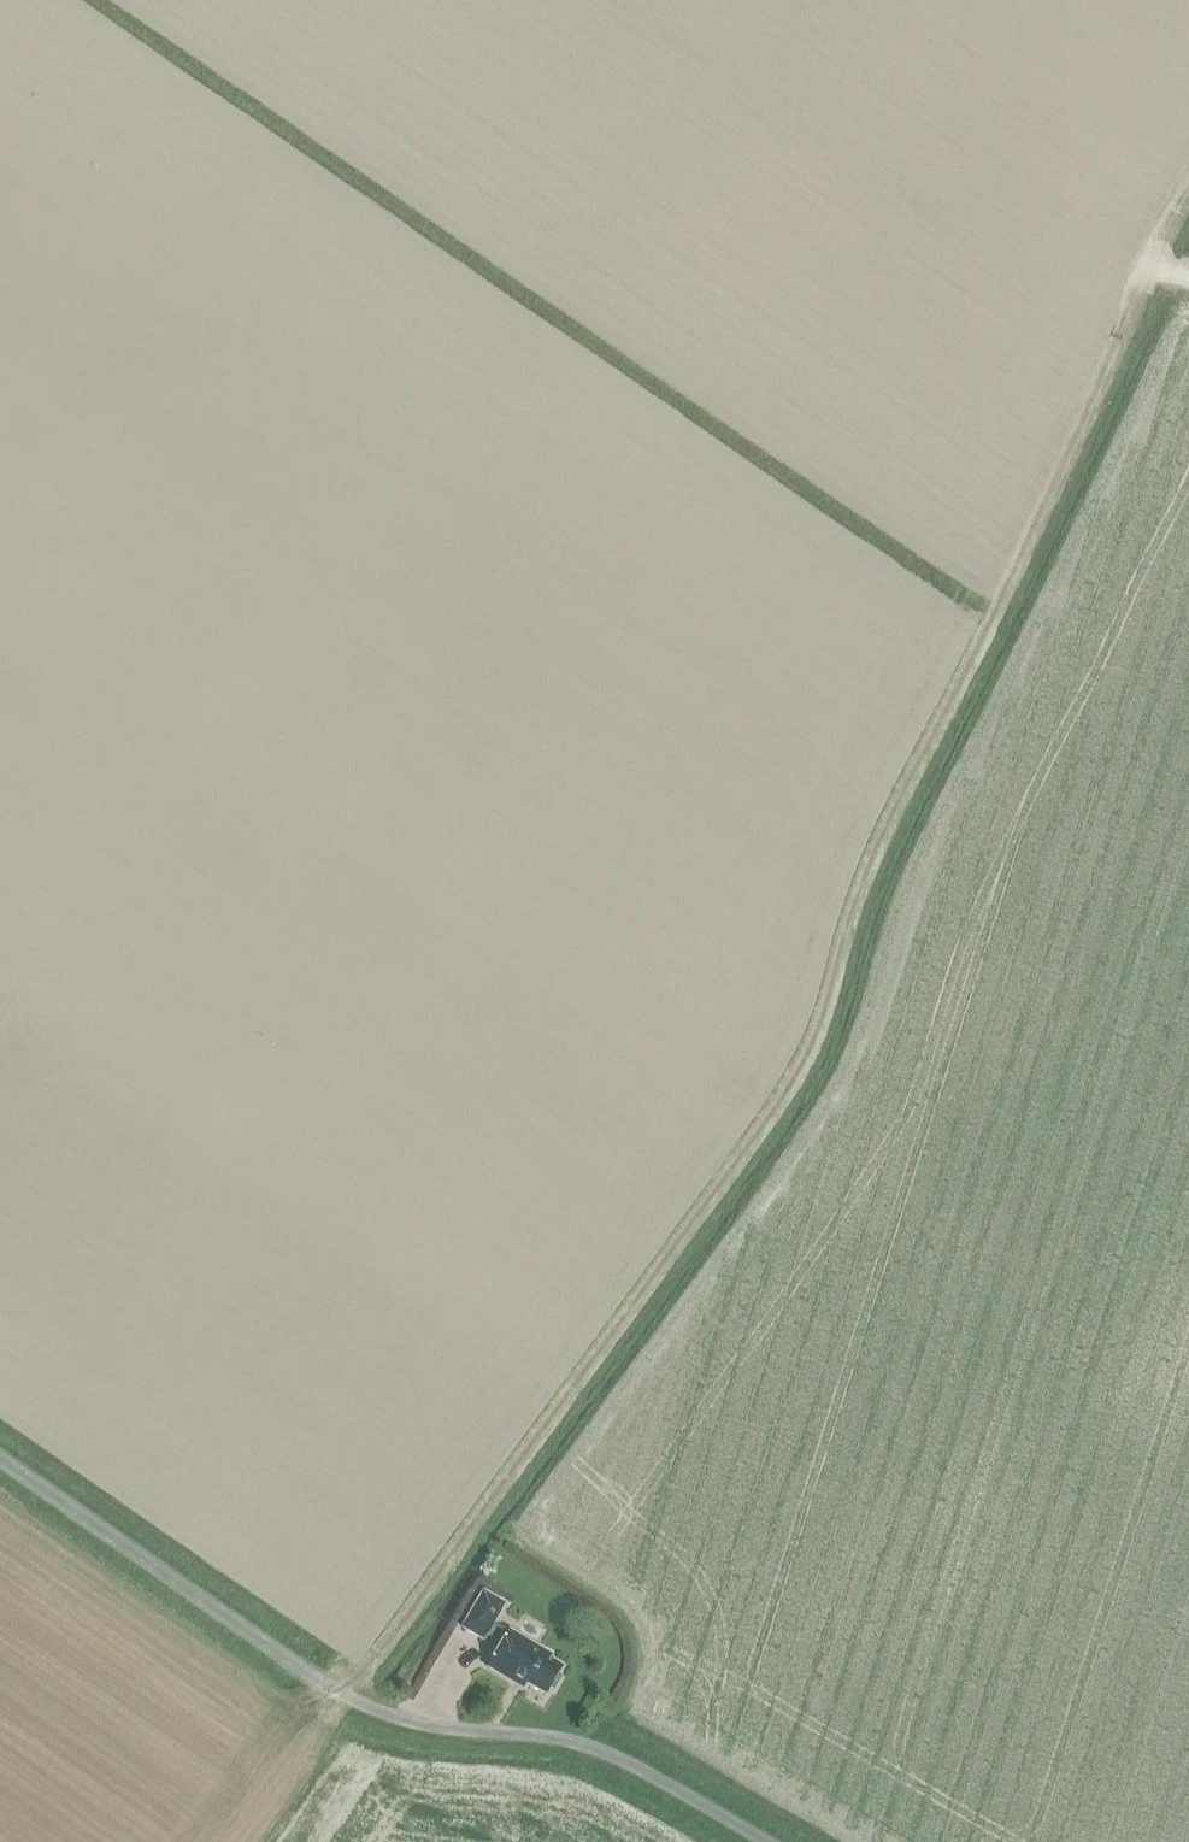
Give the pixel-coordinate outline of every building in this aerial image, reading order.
[(509,1630),(508,1633),(493,1624),(505,1605),(485,1592),(464,1627),(485,1640),(488,1634),(503,1643),(489,1667),(522,1688),(525,1683),(546,1696),(563,1669),(549,1660),(552,1656),(509,1630)]
